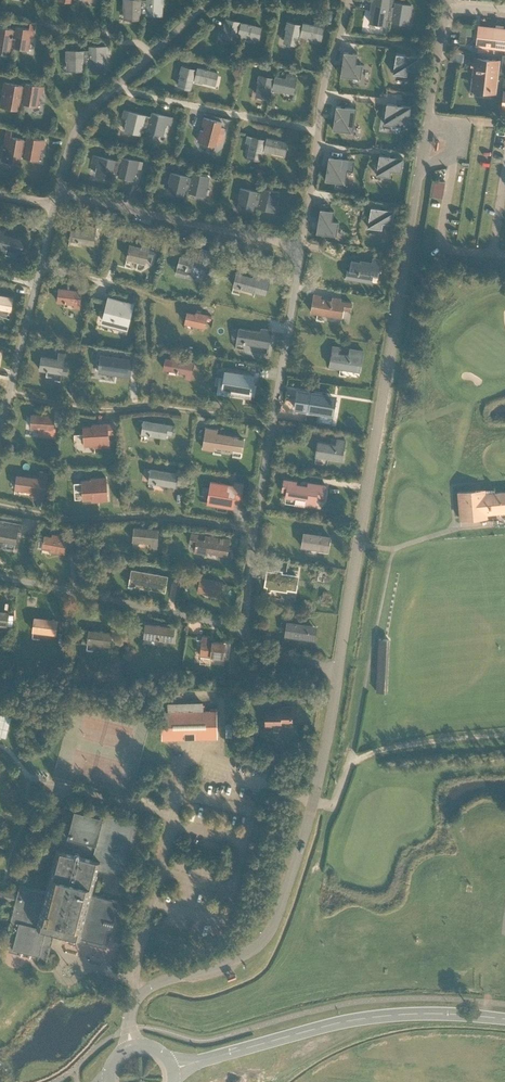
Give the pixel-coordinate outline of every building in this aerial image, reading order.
[(143,13),(144,1),(124,0),(124,7),(126,7),(126,19),(140,19),(140,13),(143,13)] [(144,1),(143,13),(147,13),(147,15),(161,16),(161,4),(163,4),(163,0),(147,0),(147,1),(144,1)] [(370,22),(389,25),(390,20),(389,20),(391,8),(393,0),(373,0),(373,4),(372,4),(371,11),(370,22)] [(391,8),(389,20),(390,20),(393,20),(392,23),(406,25),(408,13),(411,14),(412,7),(396,4),(395,8),(391,8)] [(240,30),(241,27),(238,26),(239,22),(226,19),(225,25),(227,26),(224,39),(234,42),(237,33),(237,29),(240,30)] [(10,46),(11,46),(13,46),(13,47),(29,49),(27,49),(29,37),(33,38),(36,23),(30,22),(29,29),(16,27),(16,30),(13,30),(10,46)] [(237,29),(237,33),(240,33),(239,36),(245,37),(245,35),(259,38),(261,28),(242,23),(241,27),(240,30),(237,29)] [(286,42),(284,51),(294,53),(296,45),(299,33),(300,30),(303,30),(303,27),(300,26),(288,23),(286,29),(288,29),(286,42)] [(304,24),(303,27),(303,30),(300,30),(299,33),(302,34),(301,36),(307,38),(308,36),(321,39),(323,28),(304,24)] [(13,30),(13,29),(0,27),(0,48),(10,49),(11,46),(10,46),(13,30)] [(478,45),(489,46),(504,48),(504,30),(503,30),(495,29),(480,28),(478,45)] [(86,52),(86,63),(90,63),(90,66),(103,65),(103,54),(106,54),(107,54),(111,54),(111,47),(106,47),(90,47),(90,52),(86,52)] [(86,63),(86,52),(67,52),(67,58),(69,58),(69,70),(83,70),(83,63),(86,63)] [(344,52),(341,76),(361,79),(363,65),(356,64),(358,54),(344,52)] [(396,53),(393,73),(407,75),(408,69),(418,70),(420,57),(396,53)] [(495,88),(497,73),(498,60),(483,58),(477,57),(473,86),(483,87),(495,88)] [(197,75),(198,72),(194,71),(195,70),(194,70),(182,67),(180,73),(183,73),(179,87),(190,89),(193,77),(194,74),(197,75)] [(193,77),(192,79),(195,80),(195,81),(201,83),(202,80),(215,84),(217,73),(195,67),(194,70),(195,70),(194,71),(198,72),(197,75),(194,74),(193,77)] [(271,83),(271,86),(274,87),(273,90),(279,91),(279,89),(293,92),(295,81),(296,77),(287,75),(286,79),(276,77),(275,80),(274,84),(271,83)] [(274,84),(275,80),(272,80),(272,79),(259,76),(258,82),(260,83),(257,96),(268,98),(271,86),(271,83),(274,84)] [(22,86),(23,86),(23,85),(5,82),(3,90),(7,91),(7,96),(2,95),(0,107),(5,107),(6,103),(19,105),(20,102),(22,86)] [(25,86),(23,86),(22,86),(20,102),(23,102),(23,103),(39,106),(39,105),(37,105),(38,94),(43,94),(44,86),(26,83),(25,86)] [(387,103),(384,124),(412,128),(414,117),(409,116),(411,107),(387,103)] [(336,106),(333,130),(353,133),(356,109),(336,106)] [(124,111),(123,118),(129,119),(126,130),(140,134),(141,127),(145,128),(148,117),(129,112),(124,111)] [(148,117),(145,128),(148,129),(148,131),(161,135),(164,123),(166,124),(171,125),(172,118),(168,117),(152,113),(151,118),(148,117)] [(200,130),(198,142),(202,143),(203,139),(217,142),(221,143),(224,129),(220,128),(222,122),(204,118),(202,126),(206,127),(205,131),(200,130)] [(10,137),(11,130),(7,129),(5,144),(9,145),(8,150),(4,149),(2,160),(7,161),(7,157),(21,159),(21,156),(24,140),(24,139),(10,137)] [(27,140),(24,140),(21,156),(24,156),(24,157),(40,160),(40,159),(38,159),(40,148),(44,148),(45,140),(27,137),(27,140)] [(246,137),(245,143),(250,144),(252,144),(249,157),(260,160),(262,148),(263,145),(266,145),(267,142),(264,141),(264,140),(251,138),(246,137)] [(268,139),(267,142),(266,145),(263,145),(262,148),(265,149),(265,151),(271,153),(271,151),(284,154),(287,143),(268,139)] [(380,154),(376,175),(390,177),(392,171),(401,172),(404,158),(380,154)] [(94,156),(92,163),(98,164),(100,164),(98,176),(111,179),(112,172),(116,173),(118,162),(99,157),(94,156)] [(329,156),(325,180),(345,184),(348,170),(353,171),(355,160),(329,156)] [(118,162),(116,173),(119,174),(119,176),(132,179),(135,168),(137,168),(137,167),(141,168),(142,163),(139,162),(123,158),(122,163),(118,162)] [(186,182),(187,177),(171,173),(170,180),(172,180),(170,192),(183,195),(185,188),(190,189),(191,185),(188,184),(189,182),(186,182)] [(193,178),(187,177),(186,182),(189,182),(188,184),(191,185),(190,189),(190,192),(203,195),(205,183),(208,184),(209,177),(194,174),(193,178)] [(446,196),(448,179),(436,178),(434,195),(446,196)] [(255,197),(256,192),(241,189),(239,196),(242,196),(239,207),(252,210),(254,204),(260,205),(261,200),(258,200),(258,198),(255,197)] [(262,194),(256,192),(255,197),(258,198),(258,200),(261,200),(260,205),(259,207),(272,210),(275,199),(277,199),(278,193),(263,189),(262,194)] [(371,207),(368,227),(382,229),(383,223),(393,224),(395,211),(371,207)] [(320,209),(316,233),(337,236),(339,222),(333,221),(334,211),(320,209)] [(88,226),(87,231),(84,230),(84,232),(71,229),(69,240),(93,244),(96,227),(88,226)] [(3,235),(4,231),(0,230),(0,248),(18,252),(17,256),(20,257),(24,240),(3,235)] [(142,248),(140,247),(130,245),(127,259),(145,264),(147,255),(153,257),(154,252),(149,251),(149,247),(142,245),(142,248)] [(181,256),(178,267),(176,274),(185,277),(187,269),(205,274),(211,250),(202,248),(199,259),(189,257),(189,258),(181,256)] [(352,261),(350,271),(347,271),(346,278),(358,280),(359,273),(378,276),(381,259),(373,258),(372,262),(361,261),(361,262),(352,261)] [(237,273),(234,286),(241,288),(242,286),(251,288),(251,291),(255,292),(266,295),(271,274),(255,270),(253,277),(237,273)] [(80,308),(80,304),(81,291),(59,288),(58,302),(75,304),(74,308),(80,308)] [(314,294),(314,298),(311,312),(342,317),(343,309),(351,310),(352,304),(340,302),(341,299),(333,298),(332,301),(320,299),(321,296),(314,294)] [(13,298),(0,295),(0,314),(9,318),(7,317),(8,310),(11,310),(13,298)] [(110,298),(104,322),(126,328),(132,303),(134,304),(134,303),(108,296),(108,297),(110,298)] [(205,327),(207,315),(196,312),(196,314),(188,312),(185,323),(205,327)] [(239,328),(237,342),(245,343),(245,341),(256,342),(255,345),(269,347),(272,330),(261,328),(260,332),(239,328)] [(333,346),(332,353),(330,367),(354,370),(356,362),(361,363),(363,351),(350,349),(349,355),(339,354),(340,347),(333,346)] [(59,352),(58,359),(42,356),(40,370),(67,374),(69,366),(63,365),(65,353),(59,352)] [(101,355),(98,371),(131,376),(133,360),(101,355)] [(180,361),(171,359),(166,358),(163,369),(186,373),(185,379),(191,380),(191,379),(194,362),(180,359),(180,361)] [(222,389),(222,393),(250,398),(254,375),(254,376),(254,375),(225,370),(224,379),(222,389)] [(297,398),(295,409),(296,409),(296,407),(307,409),(306,411),(320,413),(329,414),(332,396),(300,391),(299,398),(297,398)] [(32,414),(31,428),(39,428),(39,436),(55,437),(55,428),(54,427),(55,410),(49,410),(49,415),(32,414)] [(173,425),(168,424),(144,420),(142,434),(166,437),(166,433),(172,434),(173,425)] [(93,427),(84,427),(85,445),(94,445),(94,447),(109,446),(108,433),(113,433),(112,424),(108,424),(93,425),(93,427)] [(206,429),(203,448),(214,450),(215,446),(215,442),(223,443),(223,447),(233,449),(242,451),(244,440),(236,439),(236,437),(217,434),(217,430),(206,429)] [(337,439),(336,445),(318,442),(316,456),(342,460),(345,440),(337,439)] [(178,474),(178,473),(151,469),(149,482),(176,487),(177,479),(181,480),(182,475),(178,474)] [(21,476),(17,476),(15,489),(24,490),(24,489),(32,490),(32,496),(44,497),(47,473),(40,472),(39,478),(21,476)] [(108,500),(106,478),(91,479),(91,481),(82,481),(83,499),(92,499),(93,501),(108,500)] [(283,479),(282,492),(286,492),(285,498),(295,499),(296,497),(306,499),(305,504),(316,506),(317,500),(318,491),(326,492),(327,485),(308,482),(307,485),(297,483),(297,481),(283,479)] [(211,480),(207,504),(218,506),(219,501),(226,502),(225,507),(233,509),(235,500),(236,494),(243,495),(245,483),(234,481),(234,484),(211,480)] [(485,490),(459,492),(461,519),(497,516),(497,513),(504,512),(504,492),(485,494),(485,490)] [(0,521),(0,541),(15,544),(18,531),(20,531),(21,525),(0,521)] [(157,549),(157,543),(159,530),(134,528),(133,541),(151,543),(150,549),(157,549)] [(38,547),(43,548),(51,549),(51,550),(64,553),(68,533),(60,532),(59,538),(45,535),(44,541),(40,540),(38,547)] [(328,551),(330,537),(304,533),(302,547),(328,551)] [(205,535),(205,540),(197,539),(198,535),(191,534),(190,542),(196,543),(195,551),(208,554),(208,552),(227,555),(230,539),(205,535)] [(267,587),(266,591),(271,592),(272,589),(287,591),(288,587),(295,588),(297,576),(282,574),(283,570),(275,569),(274,571),(267,570),(264,586),(267,587)] [(131,576),(140,577),(141,578),(140,586),(165,591),(167,576),(141,572),(132,570),(131,576)] [(223,582),(201,578),(194,576),(193,581),(200,583),(198,591),(220,596),(223,582)] [(9,613),(2,613),(2,612),(0,611),(0,625),(7,626),(9,613)] [(56,634),(57,621),(35,618),(33,631),(56,634)] [(314,640),(316,631),(312,631),(313,626),(287,622),(285,636),(314,640)] [(146,624),(145,633),(158,635),(158,639),(173,641),(175,628),(146,624)] [(110,647),(112,633),(90,630),(88,644),(110,647)] [(203,636),(201,655),(226,659),(228,643),(210,641),(210,637),(203,636)] [(292,722),(292,706),(281,706),(281,698),(257,699),(257,707),(266,707),(266,725),(282,725),(282,723),(292,722)] [(217,738),(217,711),(162,713),(162,740),(217,738)] [(0,718),(0,736),(6,738),(11,717),(1,715),(0,718)] [(16,901),(8,930),(17,932),(13,948),(39,955),(38,958),(47,961),(54,932),(62,934),(61,938),(79,943),(81,938),(104,944),(108,929),(111,930),(119,901),(92,894),(99,866),(124,873),(138,820),(109,812),(107,817),(65,806),(54,849),(57,849),(46,891),(20,885),(17,895),(0,891),(0,897),(16,901)]
